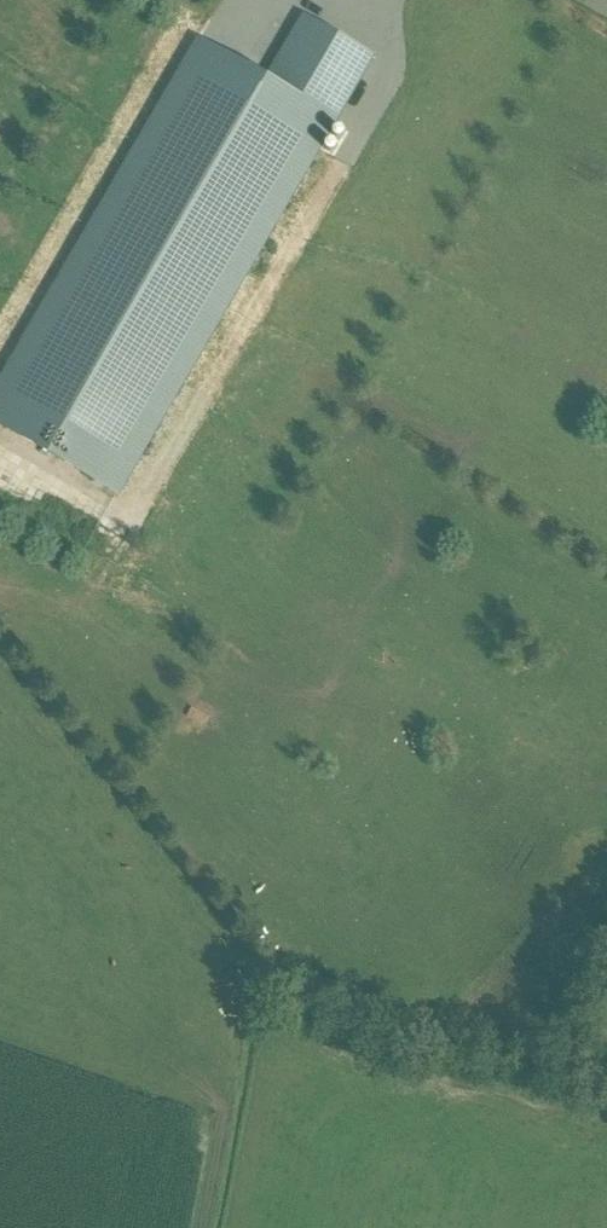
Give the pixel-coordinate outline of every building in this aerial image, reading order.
[(0,380),(0,428),(120,498),(375,60),(303,18),(267,79),(198,39),(0,380)] [(67,166),(81,177),(91,166),(77,155),(67,166)]
